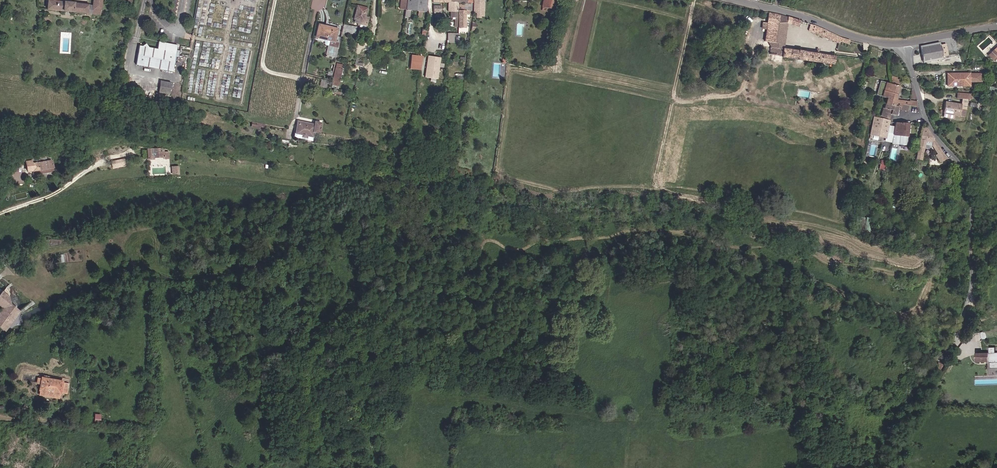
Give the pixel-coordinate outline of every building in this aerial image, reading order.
[(89,5),(57,2),(57,0),(47,0),(46,9),(88,12),(89,5)] [(91,5),(91,12),(92,13),(99,13),(101,0),(92,0),(91,5)] [(405,11),(429,13),(429,11),(429,6),(426,5),(427,0),(407,0),(406,7),(405,11)] [(474,3),(474,12),(474,13),(476,13),(476,18),(479,18),(479,17),(482,17),(482,16),(483,0),(474,0),(474,3)] [(556,0),(544,0),(542,8),(554,10),(556,0)] [(458,2),(449,2),(449,12),(451,12),(451,18),(453,18),(453,20),(455,20),(455,28),(458,28),(458,24),(458,19),(458,11),(458,4),(458,2)] [(466,11),(470,12),(470,5),(458,4),(458,11),(458,19),(458,24),(464,24),(466,24),(466,19),(466,16),(466,11)] [(354,23),(367,26),(369,18),(365,17),(367,9),(357,7),(354,19),(355,19),(354,23)] [(770,43),(783,44),(786,23),(796,26),(798,21),(778,15),(768,13),(763,42),(770,43)] [(813,25),(809,25),(807,31),(837,44),(838,41),(847,44),(848,40),(839,38),(813,25)] [(331,48),(337,49),(339,43),(335,43),(338,30),(319,26),(317,38),(329,41),(328,47),(331,48)] [(458,43),(459,33),(448,32),(447,42),(458,43)] [(178,44),(159,42),(158,48),(150,47),(146,43),(143,46),(140,46),(137,65),(174,71),(177,45),(178,44)] [(942,59),(941,53),(939,44),(920,47),(923,62),(942,59)] [(782,50),(769,48),(768,54),(781,56),(781,57),(830,64),(830,66),(832,66),(834,57),(782,50)] [(420,70),(422,56),(412,54),(409,68),(420,70)] [(339,61),(335,76),(341,77),(343,69),(344,62),(339,61)] [(981,82),(981,74),(949,73),(949,85),(971,85),(971,82),(981,82)] [(319,85),(327,87),(328,80),(321,79),(320,81),(319,85)] [(156,92),(167,94),(169,83),(158,81),(156,92)] [(885,87),(882,86),(879,86),(878,91),(879,92),(878,94),(882,95),(882,96),(886,98),(890,84),(886,83),(885,87)] [(890,84),(886,98),(885,103),(897,106),(900,107),(900,105),(907,106),(915,108),(916,101),(909,101),(909,102),(902,102),(895,100),(899,86),(890,84)] [(885,103),(886,98),(882,96),(881,101),(880,102),(876,115),(889,119),(890,114),(894,115),(897,106),(885,103)] [(943,113),(959,116),(960,111),(961,105),(945,103),(943,113)] [(885,135),(888,122),(874,118),(870,134),(876,135),(877,133),(885,135)] [(299,120),(297,130),(314,133),(318,133),(321,121),(317,120),(316,124),(299,120)] [(894,129),(892,136),(899,137),(898,141),(905,142),(908,124),(895,123),(894,129)] [(939,162),(945,158),(926,128),(921,128),(914,159),(921,161),(925,145),(933,147),(937,154),(934,156),(939,162)] [(314,133),(297,130),(295,135),(312,139),(314,133)] [(148,150),(148,160),(153,160),(153,159),(162,159),(162,161),(167,161),(168,155),(163,155),(163,151),(154,151),(154,150),(148,150)] [(32,171),(52,169),(51,161),(47,162),(46,157),(31,159),(31,161),(25,162),(26,172),(32,171)] [(1,297),(9,303),(12,298),(12,296),(10,293),(6,288),(0,284),(0,298),(1,297)] [(21,312),(1,298),(0,299),(0,312),(1,313),(0,314),(0,326),(6,331),(21,312)] [(996,361),(996,352),(976,353),(976,361),(996,361)] [(936,367),(932,374),(937,377),(941,370),(936,367)] [(48,379),(44,396),(56,399),(57,393),(65,395),(70,396),(72,384),(48,379)] [(876,437),(856,433),(855,442),(874,446),(876,437)]
